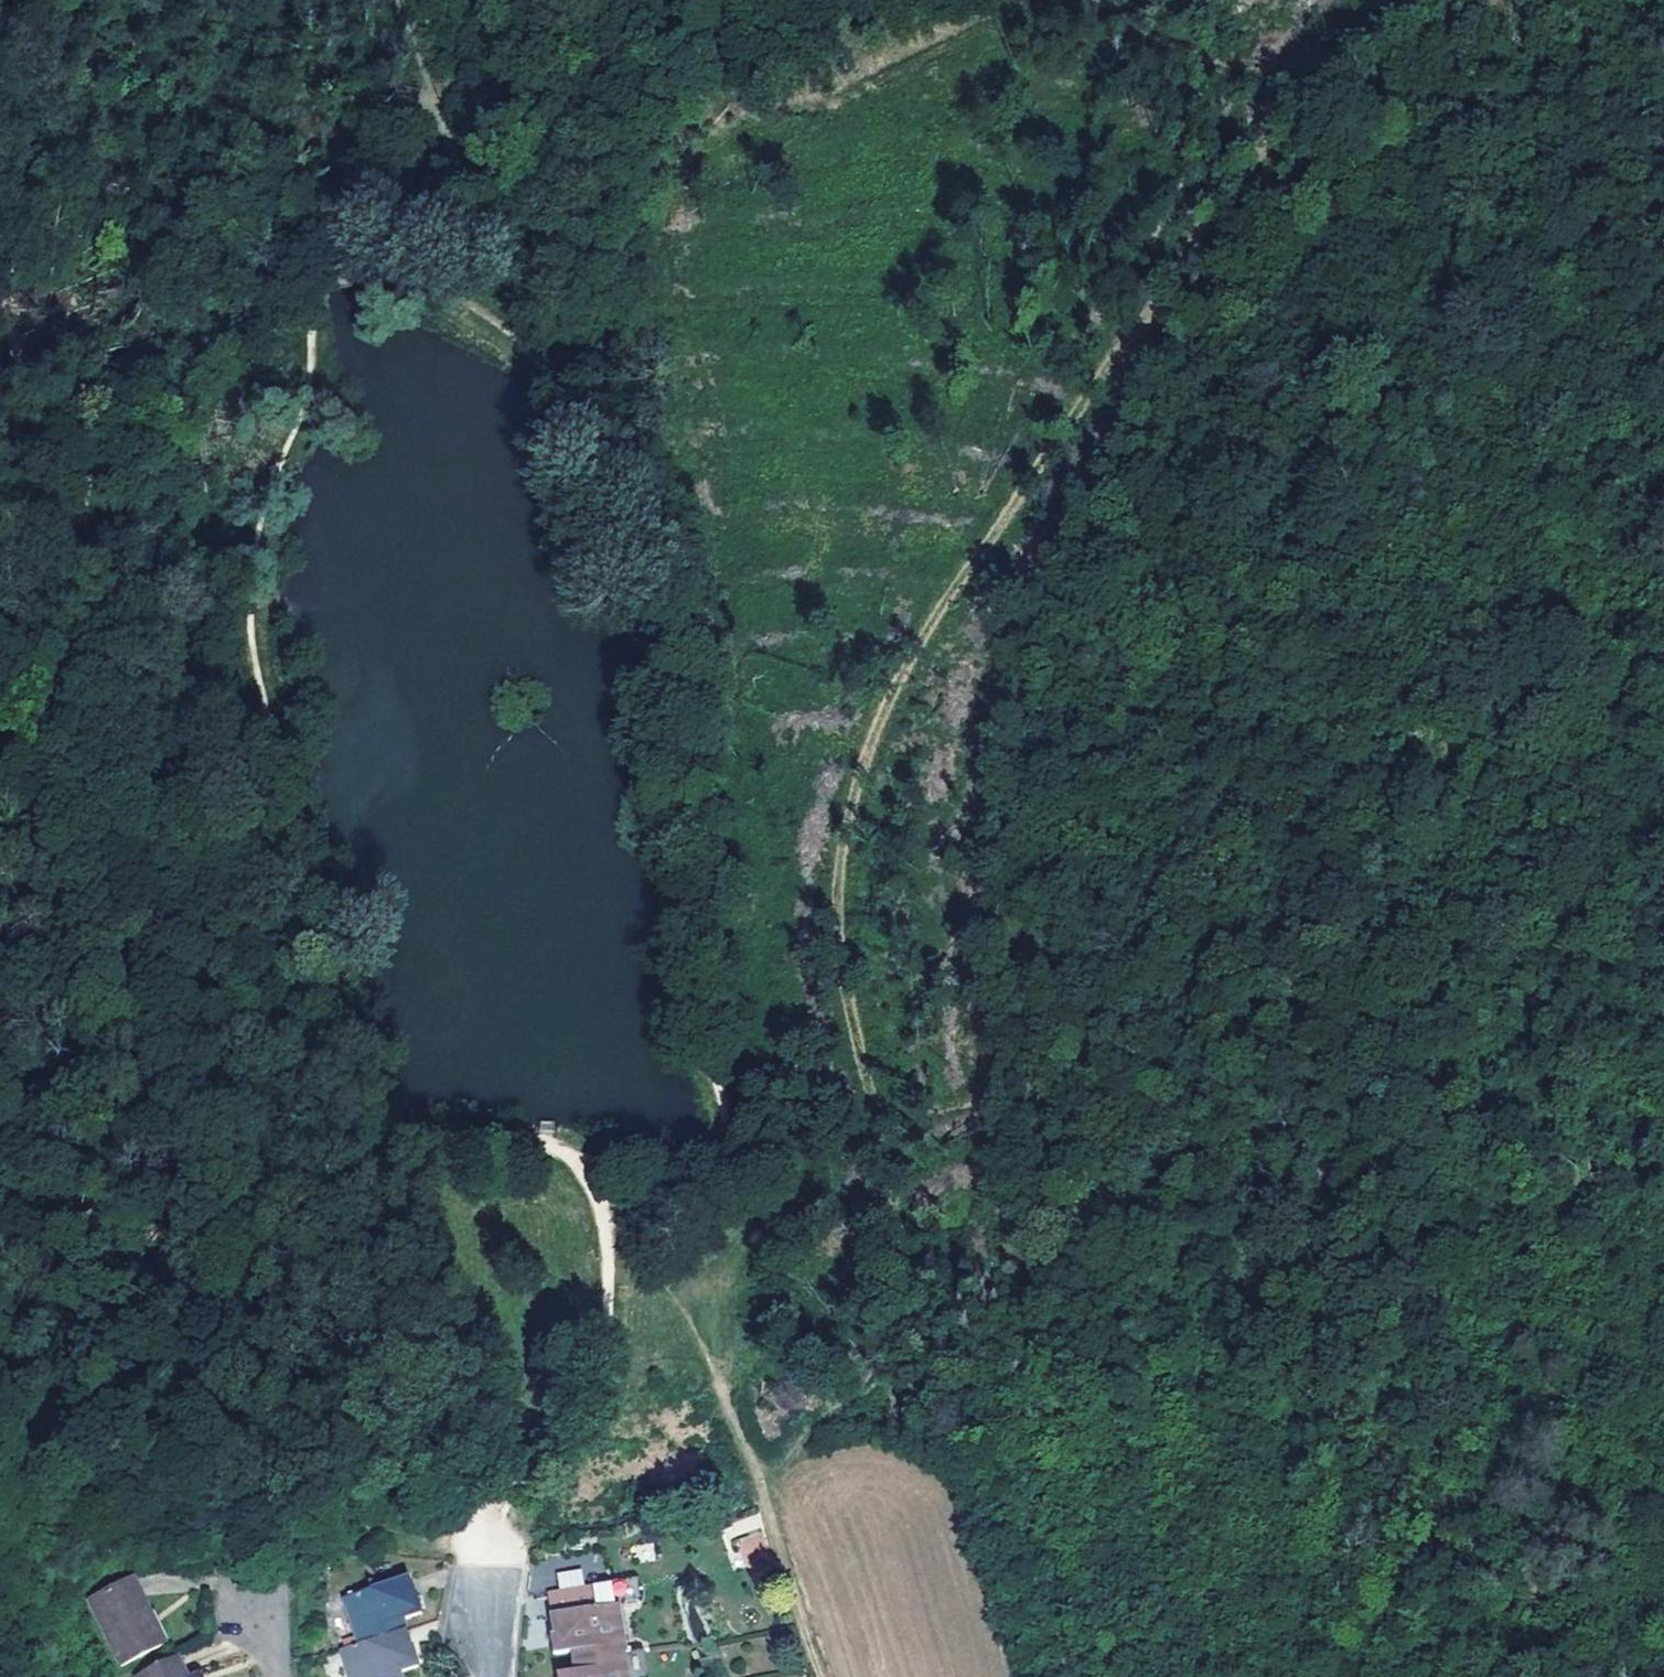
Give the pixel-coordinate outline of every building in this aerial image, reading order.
[(725,1524),(742,1575),(775,1564),(759,1513),(725,1524)] [(562,1576),(564,1587),(597,1581),(595,1570),(562,1576)] [(358,1643),(405,1628),(402,1617),(422,1610),(416,1590),(413,1591),(409,1575),(346,1595),(352,1613),(349,1615),(358,1643)] [(131,1577),(87,1597),(119,1662),(162,1641),(131,1577)] [(618,1577),(611,1579),(617,1603),(621,1602),(618,1577)] [(578,1660),(630,1651),(621,1602),(617,1603),(611,1579),(597,1581),(564,1587),(552,1590),(555,1613),(553,1613),(556,1632),(553,1633),(556,1651),(577,1649),(578,1660)] [(405,1628),(358,1643),(341,1649),(346,1665),(343,1667),(346,1676),(401,1676),(400,1672),(419,1665),(413,1645),(410,1646),(405,1628)] [(630,1651),(578,1660),(579,1670),(560,1673),(561,1676),(634,1676),(630,1651)] [(177,1654),(134,1673),(136,1676),(188,1676),(186,1674),(177,1654)]
